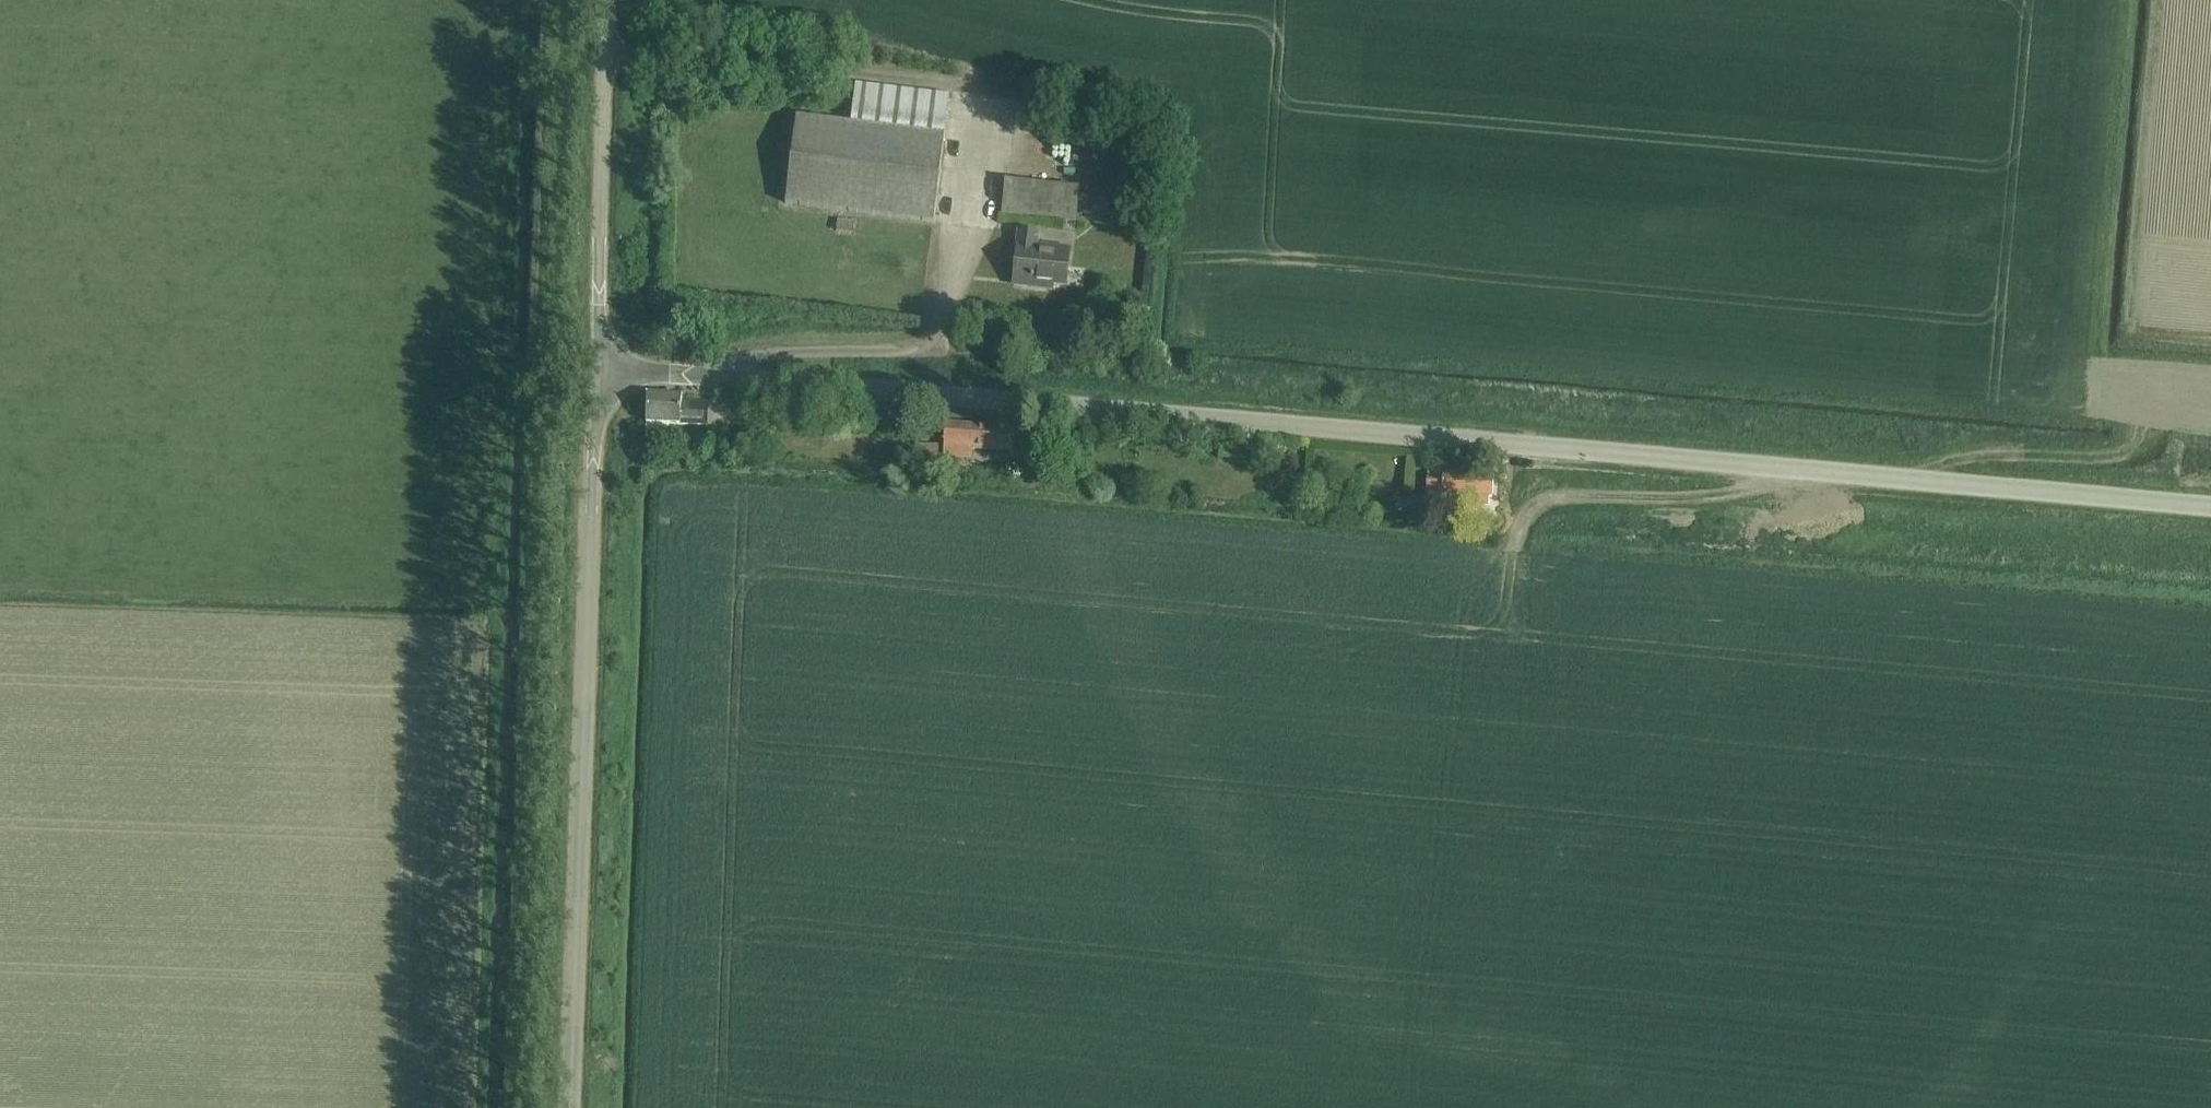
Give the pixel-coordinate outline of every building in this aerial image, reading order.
[(934,222),(944,135),(949,97),(856,85),(851,124),(796,117),(785,204),(934,222)] [(1076,222),(1079,189),(1005,181),(1002,214),(1076,222)] [(854,221),(838,220),(836,233),(852,234),(854,221)] [(1066,286),(1070,250),(1036,247),(1038,233),(1019,231),(1014,280),(1031,282),(1030,287),(1052,290),(1053,284),(1066,286)] [(682,397),(648,395),(647,423),(707,427),(708,404),(681,402),(682,397)] [(1012,451),(1013,428),(946,423),(943,458),(971,460),(972,448),(1012,451)] [(705,433),(690,433),(690,442),(705,443),(705,433)] [(914,445),(914,460),(938,460),(938,445),(914,445)] [(1492,498),(1494,477),(1428,473),(1427,495),(1462,497),(1462,504),(1489,506),(1489,498),(1492,498)]
